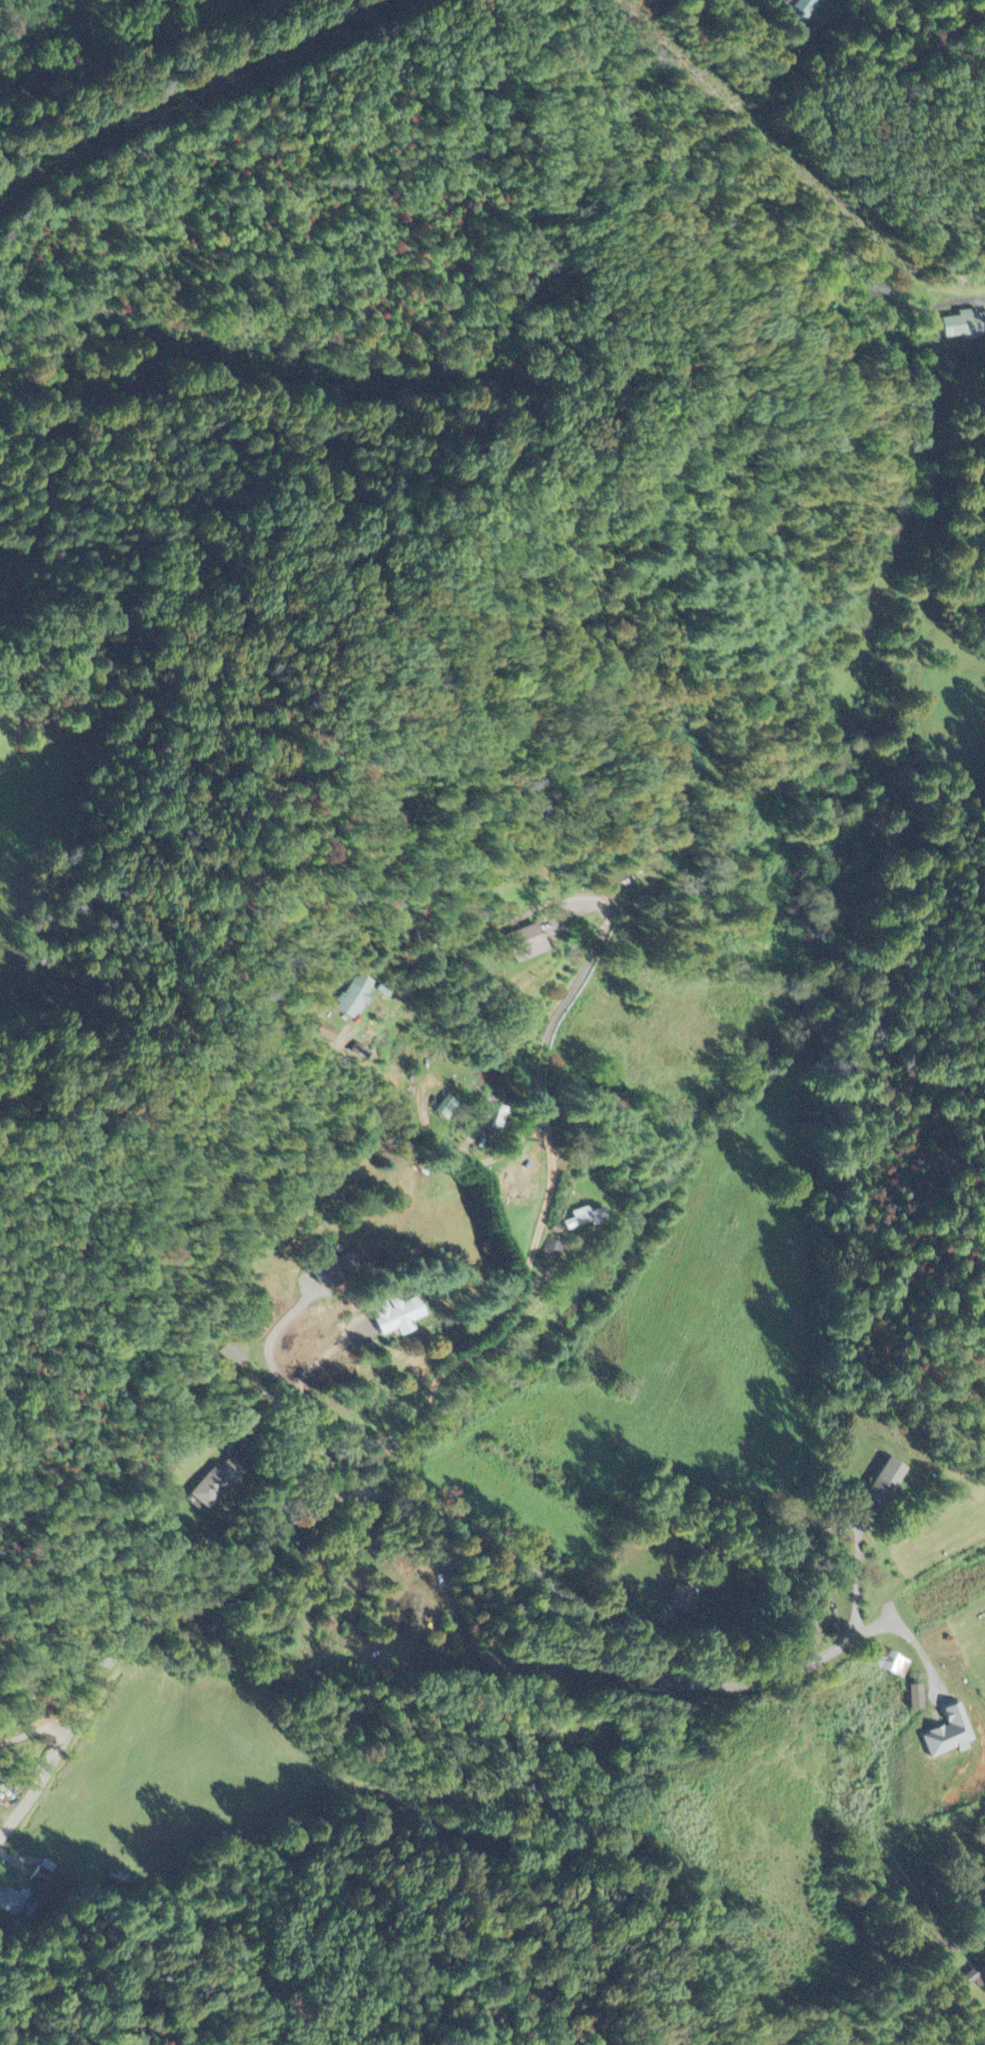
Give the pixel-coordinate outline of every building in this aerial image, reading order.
[(940,340),(958,338),(958,342),(980,340),(979,335),(984,335),(984,315),(975,316),(975,311),(957,313),(957,318),(938,320),(940,340)] [(546,952),(534,925),(504,938),(515,964),(546,952)] [(361,974),(335,1010),(351,1022),(378,987),(361,974)] [(341,1031),(328,1024),(320,1037),(334,1044),(341,1031)] [(459,1105),(446,1096),(434,1113),(447,1122),(459,1105)] [(591,1213),(589,1208),(573,1214),(575,1220),(565,1223),(568,1234),(607,1219),(603,1209),(591,1213)] [(563,1245),(548,1241),(543,1258),(558,1262),(563,1245)] [(311,1271),(319,1289),(360,1273),(352,1254),(311,1271)] [(419,1299),(404,1304),(401,1296),(389,1301),(370,1309),(381,1337),(397,1331),(399,1338),(414,1332),(411,1323),(426,1318),(419,1299)] [(250,1358),(236,1342),(223,1353),(237,1369),(250,1358)] [(864,1496),(883,1509),(908,1470),(889,1458),(864,1496)] [(206,1512),(243,1472),(230,1459),(221,1469),(217,1465),(189,1496),(206,1512)] [(697,1592),(675,1585),(667,1609),(689,1616),(697,1592)] [(876,1669),(905,1681),(912,1663),(883,1651),(876,1669)] [(921,1686),(908,1687),(909,1711),(922,1711),(921,1686)] [(975,1741),(960,1703),(941,1711),(946,1726),(919,1737),(929,1761),(956,1750),(958,1755),(969,1751),(967,1744),(975,1741)] [(30,1882),(45,1890),(56,1867),(41,1859),(30,1882)] [(18,1920),(33,1895),(25,1890),(20,1898),(3,1888),(0,1893),(0,1910),(18,1920)] [(984,1985),(984,1983),(982,1978),(984,1976),(984,1969),(984,1966),(957,1980),(962,1990),(975,1983),(978,1989),(984,1985)]
